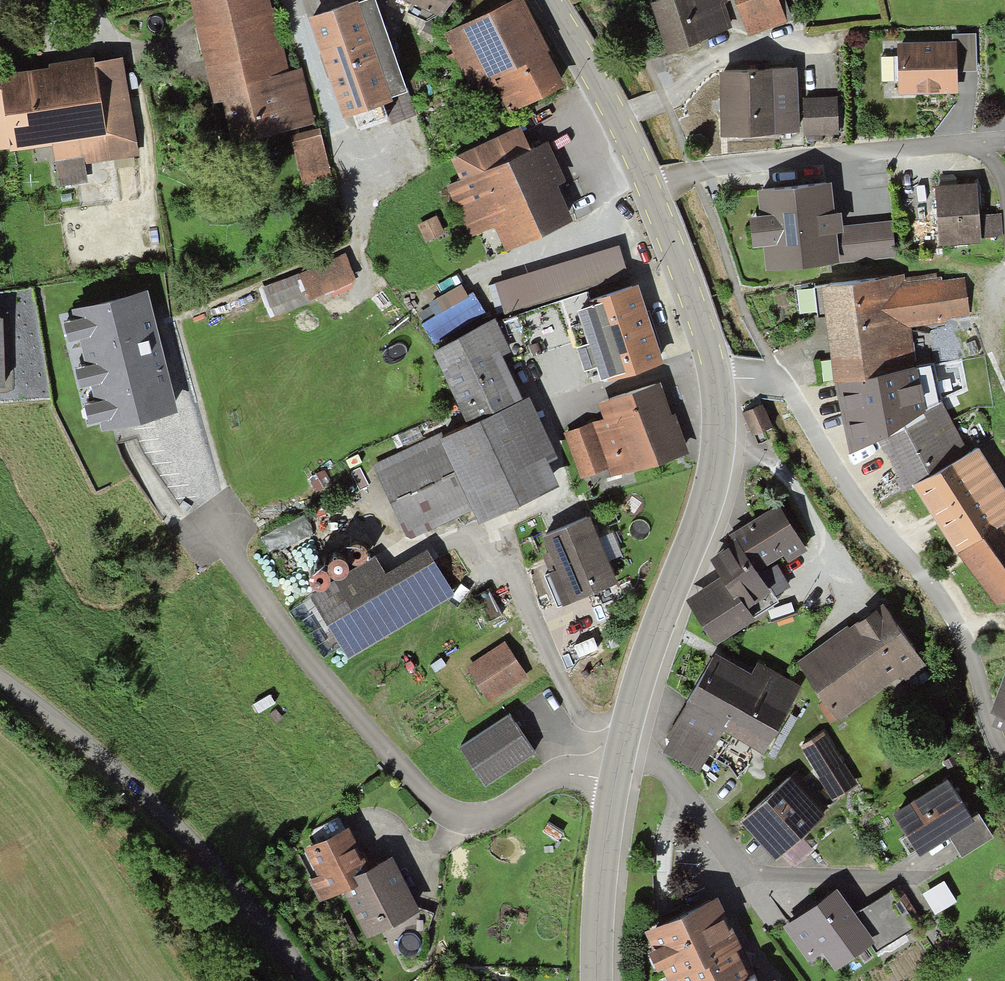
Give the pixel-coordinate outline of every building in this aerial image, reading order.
[(194,4),(228,142),(307,123),(295,77),(282,80),(262,0),(212,0),(197,4),(194,4)] [(445,17),(453,0),(409,0),(445,17)] [(651,6),(667,55),(729,35),(718,0),(669,0),(651,6)] [(746,35),(778,22),(770,0),(733,0),(746,35)] [(371,3),(310,23),(341,117),(402,97),(371,3)] [(517,6),(446,37),(472,94),(493,85),(507,116),(556,94),(517,6)] [(951,46),(952,73),(973,71),(971,37),(950,39),(951,46)] [(951,46),(898,50),(901,98),(953,95),(952,73),(951,46)] [(0,81),(0,149),(52,143),(57,184),(83,180),(80,160),(127,154),(116,66),(0,81)] [(762,71),(719,73),(722,136),(801,132),(798,69),(762,71)] [(836,96),(802,98),(805,134),(839,132),(836,96)] [(288,143),(302,189),(330,181),(317,135),(288,143)] [(460,188),(526,158),(517,137),(451,167),(460,188)] [(460,188),(448,193),(468,235),(493,224),(505,248),(567,220),(551,186),(556,184),(542,151),(526,158),(460,188)] [(937,186),(941,246),(981,243),(981,237),(979,215),(977,183),(937,186)] [(831,186),(758,192),(761,216),(751,216),(754,251),(766,250),(767,267),(894,257),(891,223),(842,227),(841,215),(833,216),(832,199),(831,186)] [(979,215),(981,237),(1003,236),(1002,213),(979,215)] [(517,315),(624,281),(613,247),(495,285),(506,319),(517,315)] [(337,261),(299,277),(309,301),(347,285),(337,261)] [(823,289),(833,384),(836,384),(915,368),(911,327),(949,322),(948,317),(969,315),(966,278),(942,280),(942,277),(938,278),(937,274),(904,279),(903,275),(823,289)] [(659,362),(632,278),(624,281),(517,315),(530,356),(573,342),(581,367),(592,364),(598,382),(659,362)] [(807,313),(824,311),(821,289),(804,291),(807,313)] [(175,408),(146,291),(75,309),(77,317),(65,320),(70,341),(81,338),(86,360),(75,363),(80,386),(94,382),(98,399),(86,402),(90,420),(104,417),(106,425),(175,408)] [(418,325),(432,355),(485,330),(468,297),(418,325)] [(432,355),(467,432),(522,407),(501,360),(506,358),(492,327),(485,330),(432,355)] [(836,384),(850,454),(879,442),(939,403),(931,365),(915,368),(836,384)] [(609,469),(613,480),(683,454),(659,388),(602,410),(606,420),(565,436),(581,479),(609,469)] [(939,403),(879,442),(907,490),(913,486),(971,453),(942,402),(939,403)] [(467,432),(440,444),(470,509),(476,523),(550,489),(539,465),(547,461),(522,407),(467,432)] [(760,408),(744,415),(753,435),(769,428),(760,408)] [(406,538),(470,509),(440,444),(377,473),(406,538)] [(913,486),(918,494),(957,555),(1004,523),(1004,488),(980,448),(971,453),(913,486)] [(731,550),(752,582),(799,552),(774,511),(726,541),(731,550)] [(588,517),(540,538),(568,602),(616,581),(588,517)] [(957,555),(998,607),(1004,602),(1004,523),(957,555)] [(317,590),(353,649),(455,588),(431,548),(390,573),(377,553),(317,590)] [(721,583),(687,604),(713,645),(749,623),(741,611),(762,598),(752,582),(731,550),(709,564),(721,583)] [(881,612),(800,666),(833,717),(915,663),(881,612)] [(504,645),(468,668),(487,700),(524,677),(504,645)] [(751,681),(711,661),(669,748),(702,764),(719,728),(765,750),(793,692),(755,674),(751,681)] [(991,726),(1004,730),(1004,677),(991,726)] [(509,716),(466,745),(490,782),(533,753),(509,716)] [(824,735),(801,749),(818,777),(841,763),(824,735)] [(786,781),(739,824),(773,862),(820,819),(786,781)] [(945,787),(893,820),(916,857),(947,837),(968,824),(945,787)] [(306,835),(314,849),(346,831),(337,817),(306,835)] [(968,824),(947,837),(959,855),(985,838),(974,820),(968,824)] [(343,890),(370,874),(346,831),(314,849),(301,857),(326,899),(343,890)] [(799,867),(818,850),(805,836),(786,853),(799,867)] [(418,908),(391,862),(370,874),(343,890),(369,936),(418,908)] [(939,884),(920,896),(931,914),(951,902),(939,884)] [(894,889),(848,916),(866,946),(871,955),(916,927),(894,889)] [(834,898),(799,922),(831,969),(866,946),(848,916),(834,898)] [(649,936),(669,980),(745,980),(711,907),(649,936)]
